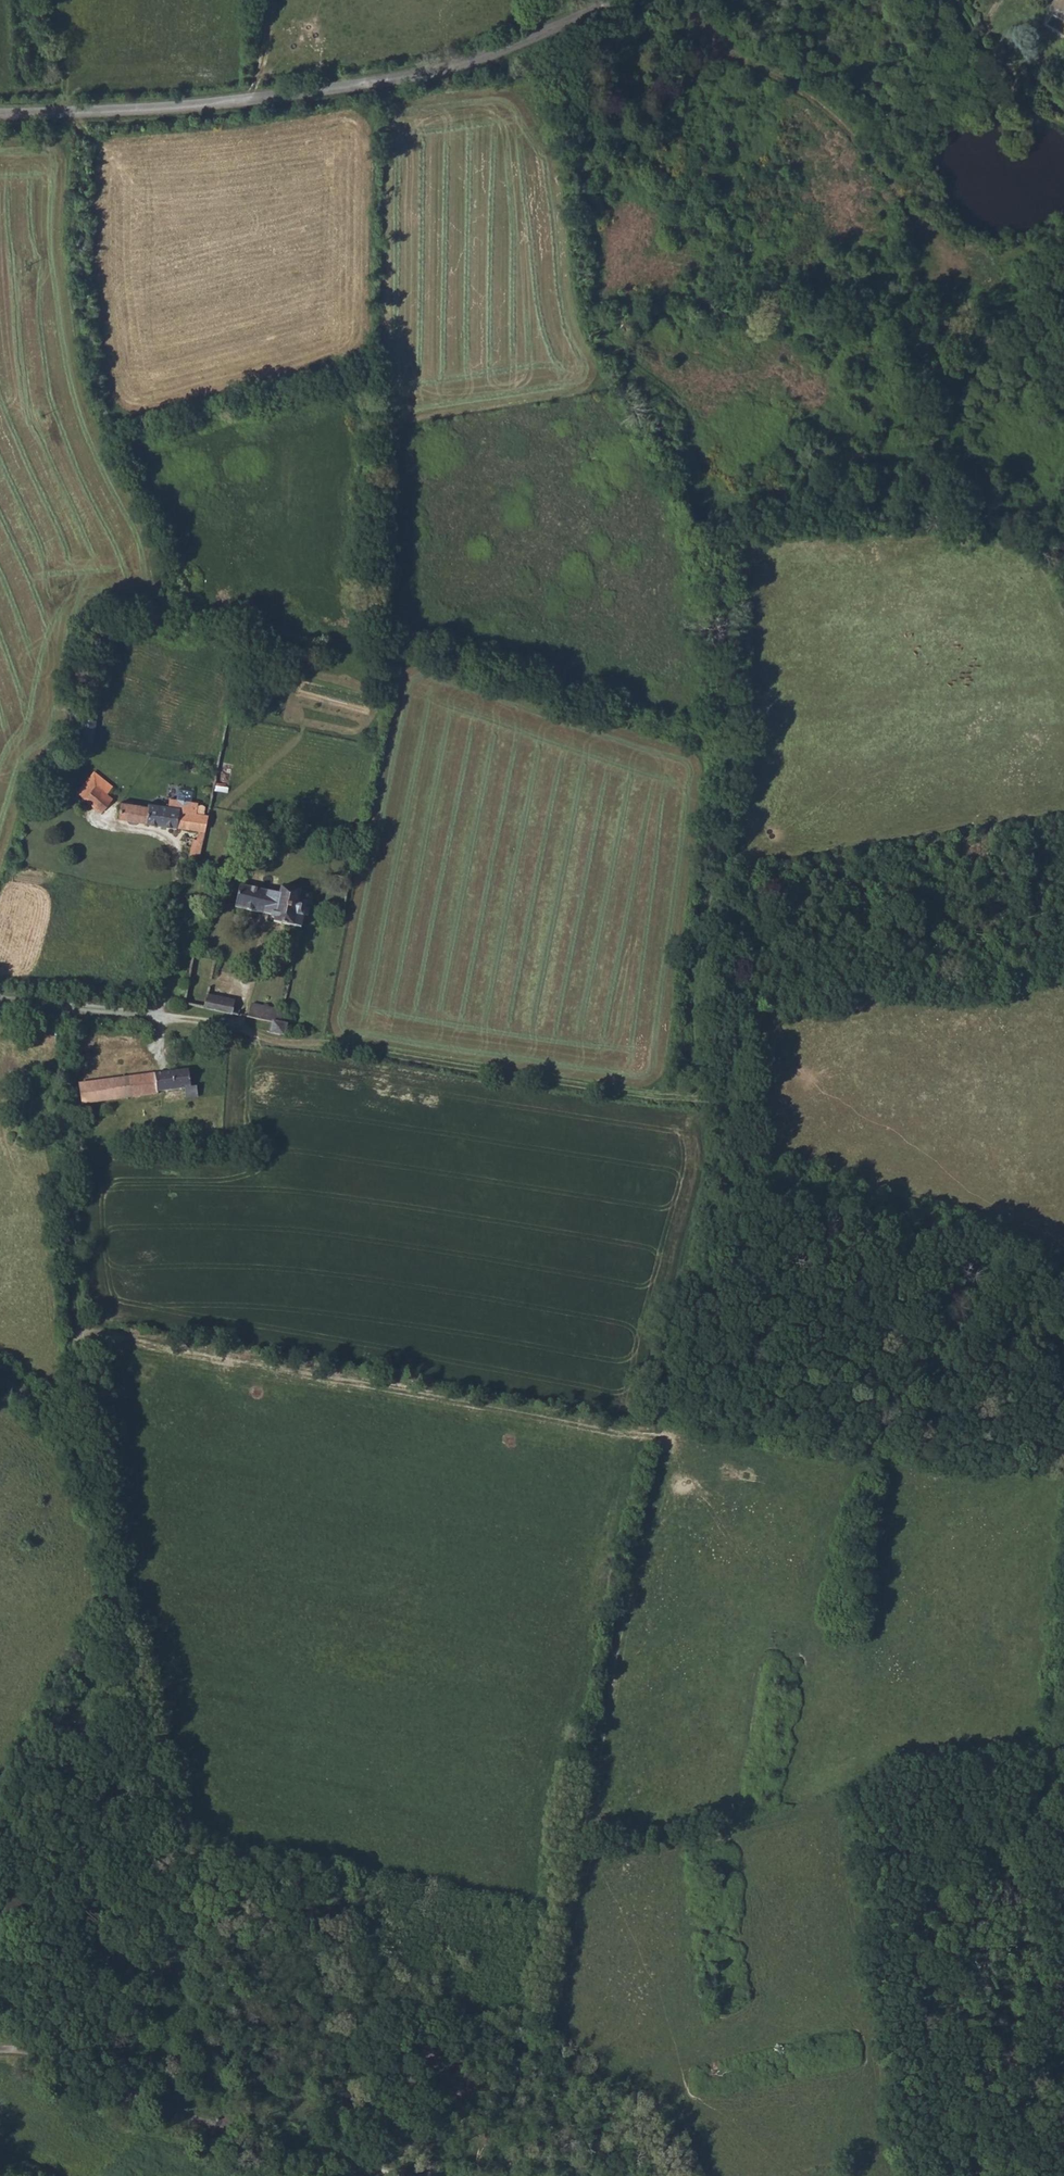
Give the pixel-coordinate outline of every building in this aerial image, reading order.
[(77,792),(101,812),(112,799),(106,794),(112,787),(94,772),(77,792)] [(198,859),(199,854),(202,840),(207,814),(204,814),(205,807),(203,805),(201,805),(199,805),(197,806),(198,803),(185,801),(169,799),(168,807),(149,804),(149,806),(122,802),(119,818),(199,830),(196,841),(193,841),(189,858),(198,859)] [(211,900),(214,888),(201,885),(199,897),(211,900)] [(241,886),(238,899),(236,907),(276,916),(275,923),(301,928),(305,904),(298,903),(301,891),(297,891),(282,888),(280,895),(241,886)] [(335,917),(342,919),(344,911),(336,910),(335,917)] [(204,1009),(232,1014),(235,1000),(207,994),(204,1009)] [(248,1017),(262,1020),(265,1006),(251,1003),(248,1017)] [(262,1020),(272,1022),(281,1022),(283,1010),(265,1006),(262,1020)] [(272,1022),(270,1033),(284,1035),(287,1023),(281,1022),(272,1022)] [(198,1055),(200,1045),(174,1038),(173,1048),(198,1055)] [(185,1088),(186,1099),(198,1097),(197,1086),(191,1087),(188,1069),(79,1084),(82,1104),(157,1093),(157,1092),(185,1088)] [(29,1926),(15,1918),(9,1930),(22,1938),(29,1926)]
